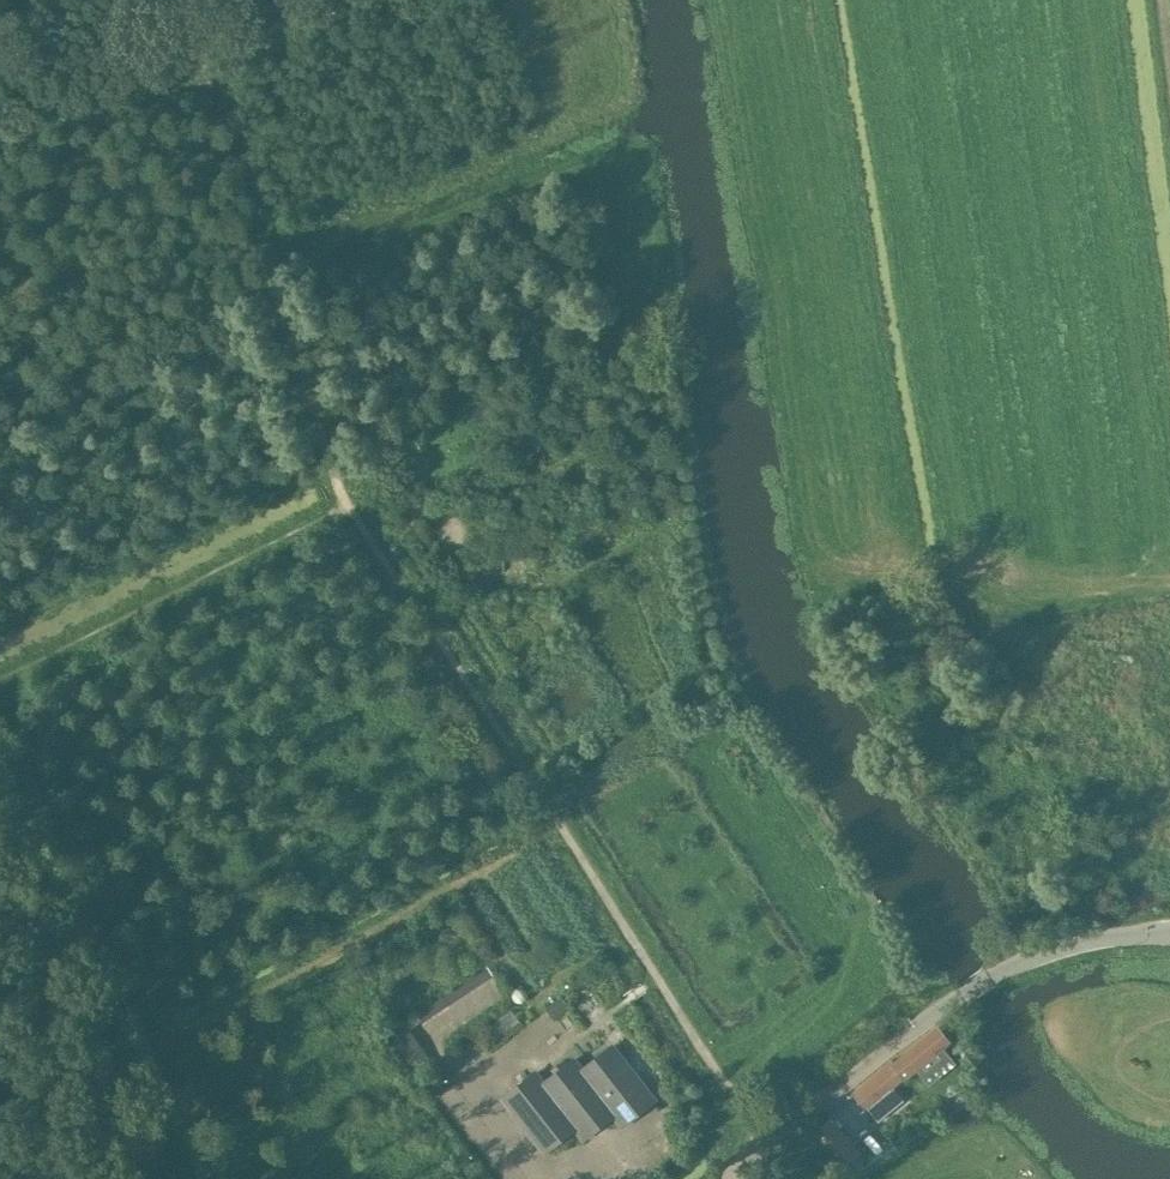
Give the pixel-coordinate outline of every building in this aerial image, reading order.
[(525,1001),(516,991),(511,999),(515,1006),(521,1009),(525,1001)] [(854,1091),(867,1107),(868,1106),(879,1120),(903,1101),(892,1087),(905,1077),(906,1078),(919,1068),(931,1083),(956,1063),(943,1049),(952,1042),(940,1027),(894,1063),(892,1061),(854,1091)] [(503,1098),(546,1152),(576,1128),(584,1138),(614,1115),(623,1125),(654,1101),(611,1047),(581,1070),(573,1060),(543,1083),(535,1073),(503,1098)] [(832,1118),(810,1136),(837,1170),(860,1152),(832,1118)]
